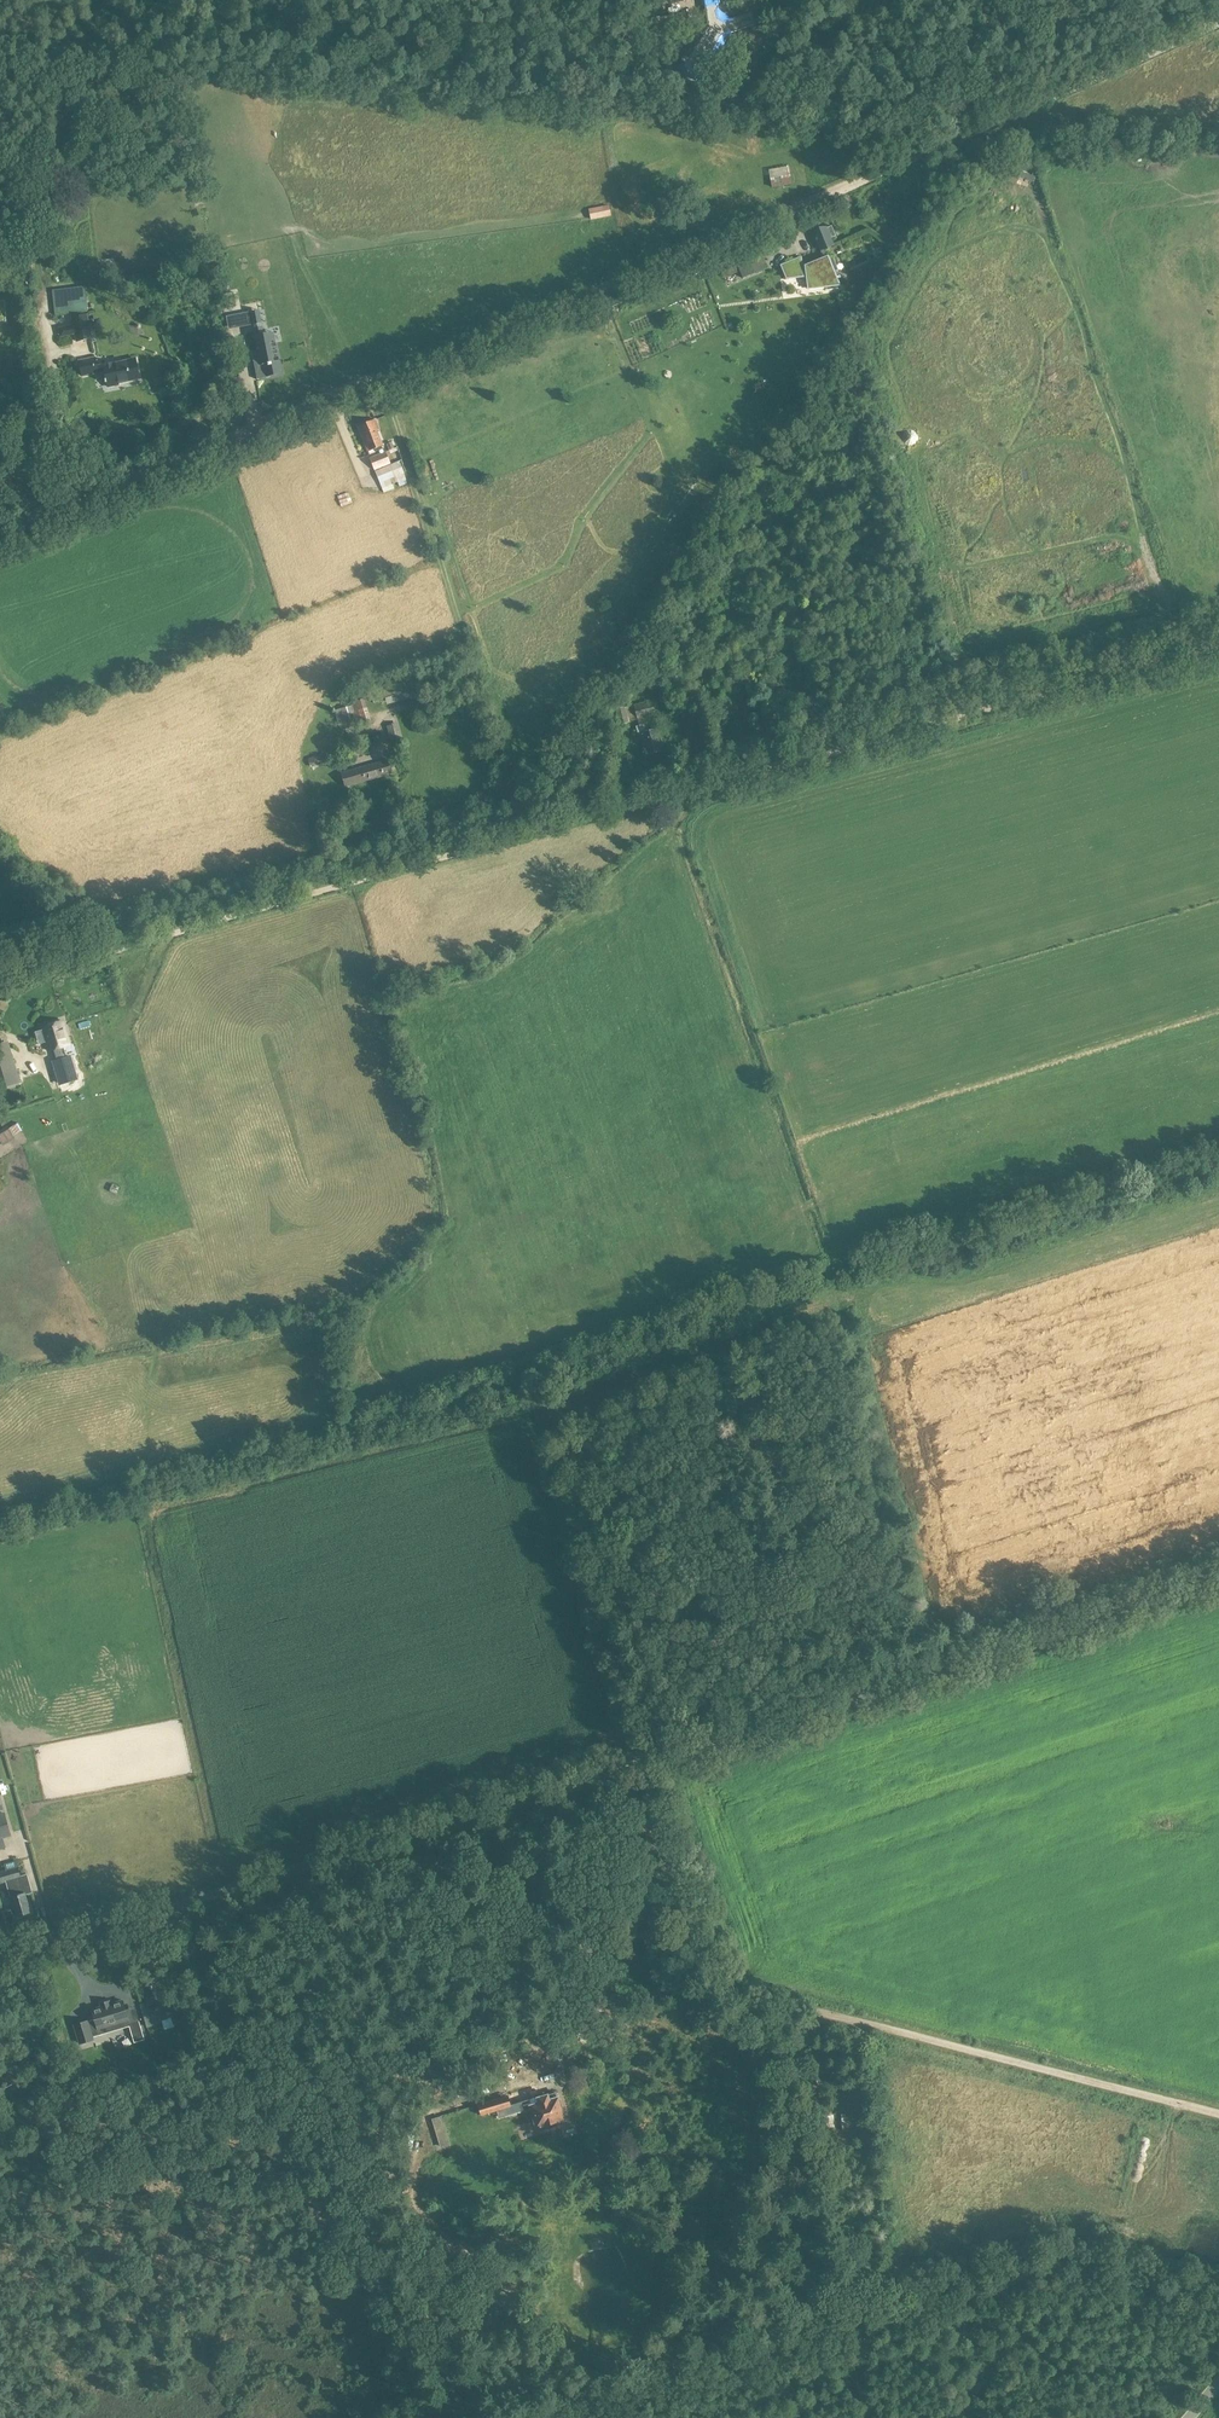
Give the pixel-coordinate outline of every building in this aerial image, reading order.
[(716,3),(705,5),(709,27),(691,57),(704,65),(722,35),(754,25),(750,14),(726,22),(722,23),(719,21),(716,3)] [(673,14),(676,29),(684,28),(681,13),(673,14)] [(790,175),(771,178),(772,188),(791,185),(790,175)] [(591,221),(610,218),(607,207),(588,211),(591,221)] [(821,260),(821,264),(807,270),(807,272),(803,272),(801,259),(782,266),(787,279),(803,277),(803,276),(807,275),(808,276),(809,284),(824,282),(825,286),(839,284),(834,271),(839,271),(833,257),(828,259),(827,258),(826,258),(825,248),(833,245),(831,239),(836,237),(832,227),(827,228),(813,234),(820,250),(821,250),(822,260),(821,260)] [(767,268),(761,255),(738,266),(744,279),(767,268)] [(724,278),(739,272),(736,266),(722,272),(724,278)] [(229,285),(222,286),(227,316),(238,314),(234,292),(231,293),(229,285)] [(52,290),(55,314),(66,313),(87,311),(85,287),(64,288),(52,290)] [(262,300),(254,301),(255,310),(263,310),(262,300)] [(251,312),(240,314),(243,327),(254,325),(251,312)] [(89,320),(88,314),(70,317),(72,325),(61,327),(63,337),(74,335),(76,343),(93,339),(92,332),(103,330),(101,317),(89,320)] [(259,359),(254,361),(257,380),(270,377),(269,374),(282,372),(276,343),(272,344),(270,333),(263,334),(262,326),(255,328),(256,336),(255,336),(259,359)] [(104,372),(107,388),(118,386),(118,384),(140,379),(136,360),(98,368),(97,363),(96,357),(79,360),(82,376),(104,372)] [(380,429),(376,420),(358,428),(367,452),(383,446),(377,430),(380,429)] [(370,459),(375,471),(390,464),(385,452),(370,459)] [(408,482),(399,462),(375,472),(384,493),(394,488),(393,485),(397,482),(399,486),(408,482)] [(335,503),(350,497),(347,490),(333,496),(335,503)] [(692,674),(689,660),(683,662),(686,675),(692,674)] [(637,679),(640,689),(657,683),(654,673),(637,679)] [(417,682),(387,690),(383,691),(384,692),(381,692),(382,695),(384,694),(386,702),(420,693),(417,682)] [(697,706),(693,692),(676,696),(680,710),(697,706)] [(340,731),(358,725),(371,721),(364,699),(351,703),(352,705),(334,711),(340,731)] [(647,755),(662,750),(657,730),(648,732),(645,718),(660,715),(656,700),(634,705),(637,720),(639,726),(636,727),(638,735),(641,734),(647,755)] [(625,707),(615,710),(618,725),(629,722),(625,707)] [(386,726),(391,742),(403,739),(398,723),(386,726)] [(329,762),(326,753),(308,758),(310,768),(329,762)] [(388,760),(342,773),(346,787),(392,774),(388,760)] [(127,952),(112,960),(116,968),(131,960),(127,952)] [(70,1057),(66,1058),(63,1047),(69,1045),(62,1020),(42,1026),(49,1051),(53,1050),(56,1061),(52,1062),(58,1083),(76,1078),(70,1057)] [(0,1057),(0,1088),(18,1082),(10,1054),(0,1057)] [(18,1123),(0,1134),(0,1140),(4,1146),(14,1139),(13,1137),(22,1131),(18,1123)] [(12,1835),(5,1812),(0,1814),(0,1839),(12,1835)] [(0,1872),(0,1884),(5,1882),(9,1881),(13,1896),(9,1897),(12,1908),(14,1908),(16,1915),(31,1911),(26,1894),(28,1893),(26,1887),(28,1886),(25,1876),(21,1877),(16,1861),(5,1865),(7,1871),(0,1872)] [(208,1982),(198,1985),(206,2013),(216,2010),(208,1982)] [(160,2021),(171,2017),(173,2024),(187,2020),(180,1999),(167,2003),(168,2004),(149,2010),(147,2003),(142,2005),(149,2027),(160,2023),(160,2021)] [(122,2001),(92,2010),(95,2020),(88,2022),(88,2021),(74,2025),(79,2043),(93,2039),(92,2036),(110,2031),(108,2026),(128,2020),(122,2001)] [(139,2022),(129,2024),(135,2042),(144,2039),(139,2022)] [(563,2118),(555,2094),(531,2102),(539,2126),(563,2118)] [(511,2106),(508,2096),(478,2104),(482,2115),(511,2106)]
